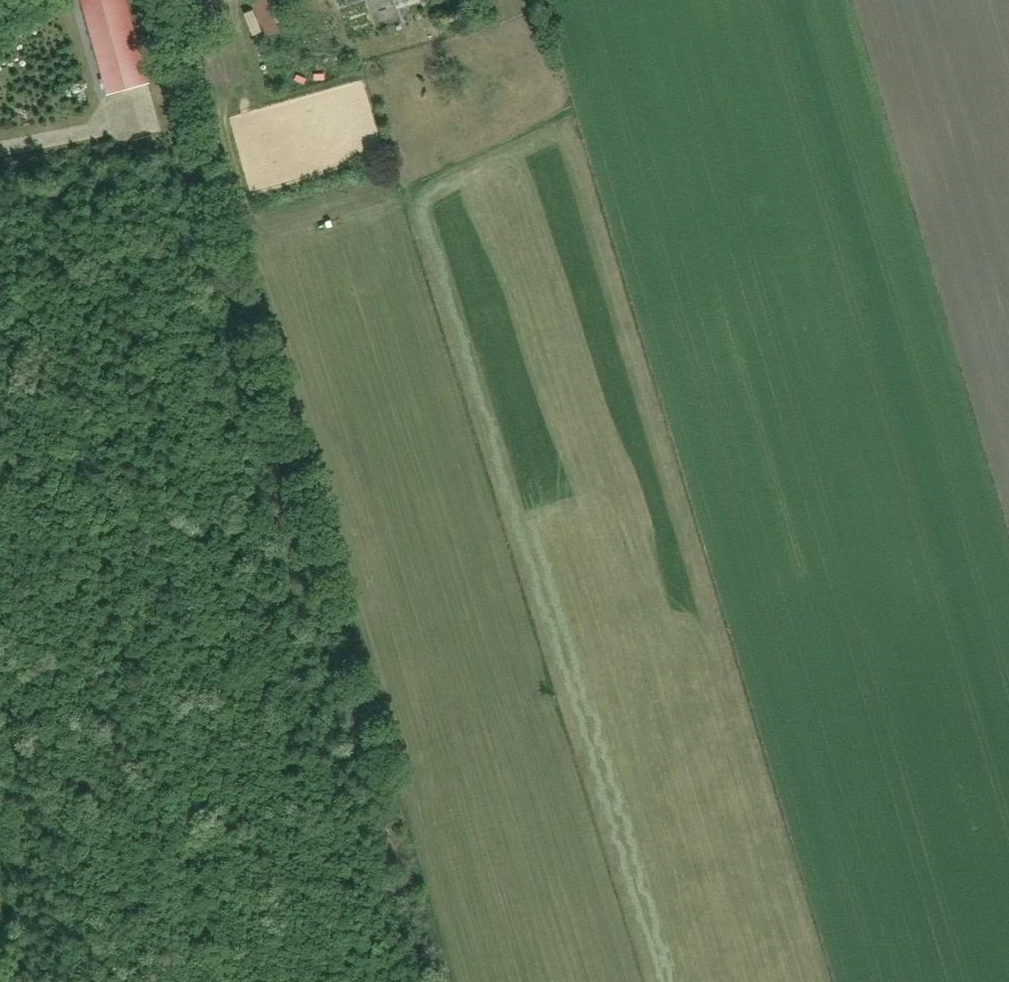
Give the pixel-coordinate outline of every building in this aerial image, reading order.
[(109,87),(154,75),(134,0),(86,0),(109,87)] [(263,36),(283,29),(274,0),(252,0),(263,36)]
